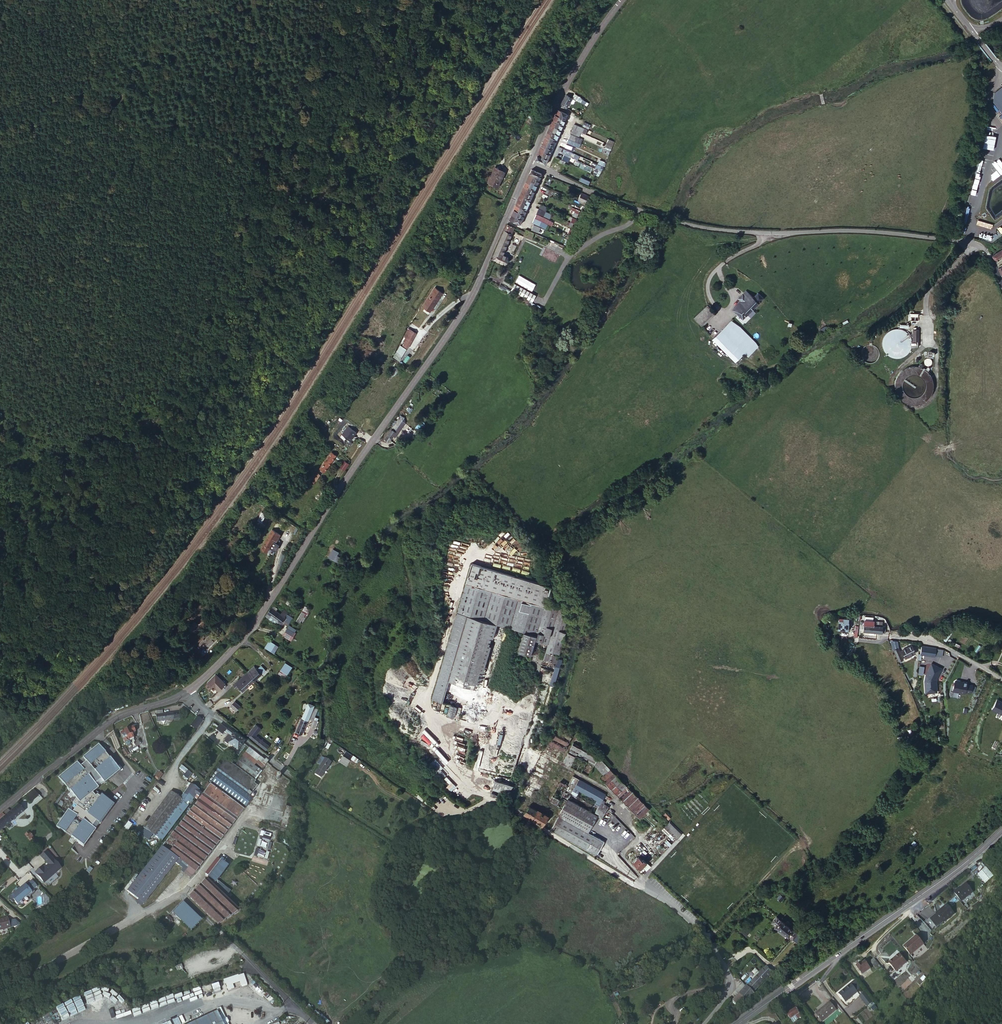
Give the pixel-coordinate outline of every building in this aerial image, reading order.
[(1001,112),(1001,87),(990,96),(1001,112)] [(560,104),(568,109),(573,99),(566,94),(560,104)] [(575,124),(573,129),(581,132),(585,134),(587,129),(575,124)] [(581,138),(571,133),(569,139),(578,143),(581,138)] [(614,141),(609,138),(606,144),(612,146),(614,141)] [(983,155),(995,157),(997,146),(985,144),(983,155)] [(542,158),(540,162),(546,165),(548,159),(542,157),(542,158)] [(496,167),(489,183),(498,187),(505,171),(496,167)] [(542,174),(536,171),(534,175),(534,177),(539,180),(542,174)] [(581,177),(579,181),(589,186),(591,182),(581,177)] [(577,218),(580,212),(572,208),(569,213),(577,218)] [(576,226),(578,220),(572,217),(570,224),(576,226)] [(508,225),(499,245),(505,249),(507,244),(513,230),(514,228),(508,225)] [(521,231),(518,230),(517,232),(517,233),(532,239),(534,233),(526,230),(525,233),(521,231)] [(503,249),(496,246),(494,251),(501,254),(503,249)] [(992,255),(994,258),(996,259),(1001,254),(1001,248),(992,255)] [(501,254),(494,251),(491,258),(503,264),(505,259),(500,257),(501,254)] [(533,291),(537,281),(534,279),(533,282),(519,276),(516,284),(533,291)] [(514,286),(511,293),(534,302),(537,295),(514,286)] [(436,289),(420,313),(425,317),(441,292),(436,289)] [(767,302),(761,297),(756,302),(753,305),(740,318),(746,323),(767,302)] [(753,305),(756,302),(752,297),(748,301),(753,305)] [(742,307),(748,301),(746,298),(740,305),(742,307)] [(740,318),(753,305),(748,301),(742,307),(740,310),(736,313),(740,318)] [(717,316),(711,309),(698,321),(705,328),(717,316)] [(717,316),(705,328),(706,330),(719,318),(717,316)] [(730,345),(744,330),(739,326),(736,324),(734,324),(722,337),(730,345)] [(751,328),(746,333),(759,345),(763,340),(751,328)] [(892,330),(890,331),(888,331),(887,333),(886,334),(885,335),(884,336),(883,338),(883,339),(883,341),(882,343),(882,344),(883,346),(883,348),(884,349),(884,351),(885,352),(886,353),(887,354),(889,355),(890,356),(891,357),(893,358),(895,358),(896,358),(898,358),(900,358),(901,357),(903,357),(905,356),(907,355),(908,353),(909,352),(910,350),(911,348),(912,346),(912,344),(912,342),(912,340),(911,338),(910,337),(909,335),(908,333),(907,332),(905,331),(903,330),(901,329),(899,329),(897,329),(895,329),(894,329),(892,330)] [(759,345),(746,333),(744,330),(730,345),(738,352),(745,359),(748,356),(759,345)] [(408,336),(406,334),(399,347),(404,350),(408,343),(405,340),(408,336)] [(724,351),(730,345),(722,337),(715,343),(724,351)] [(730,345),(724,351),(731,359),(738,352),(730,345)] [(760,346),(759,345),(748,356),(752,360),(763,349),(760,346)] [(739,365),(745,359),(738,352),(731,359),(739,365)] [(387,427),(389,428),(393,431),(396,433),(403,422),(400,419),(396,424),(392,421),(387,427)] [(340,434),(350,442),(357,433),(347,426),(340,434)] [(389,428),(387,431),(383,437),(387,440),(393,431),(389,428)] [(316,448),(305,464),(309,467),(320,451),(316,448)] [(330,453),(324,462),(328,464),(333,456),(330,453)] [(344,460),(339,467),(344,472),(350,465),(344,460)] [(312,480),(317,482),(320,475),(316,473),(312,480)] [(277,541),(281,535),(272,529),(260,548),(265,551),(268,546),(275,550),(278,545),(272,541),(274,539),(277,541)] [(546,611),(548,604),(552,589),(472,567),(467,588),(532,607),(534,601),(547,605),(546,611)] [(253,581),(257,575),(252,572),(248,578),(253,581)] [(467,588),(459,617),(464,619),(464,618),(467,612),(540,633),(546,611),(532,607),(467,588)] [(532,607),(546,611),(547,605),(534,601),(532,607)] [(561,608),(548,604),(546,611),(540,633),(539,638),(539,639),(538,642),(550,646),(546,662),(558,665),(567,634),(567,617),(561,608)] [(278,613),(270,608),(266,615),(274,619),(281,623),(282,620),(286,613),(287,612),(281,609),(278,613)] [(304,613),(300,610),(295,619),(299,621),(304,613)] [(539,638),(540,633),(467,612),(464,618),(464,619),(470,620),(500,629),(526,635),(539,639),(539,638)] [(291,616),(286,613),(282,620),(287,623),(291,616)] [(266,615),(264,618),(272,623),(274,619),(266,615)] [(459,617),(440,687),(444,688),(446,683),(464,619),(459,617)] [(446,683),(482,694),(500,629),(470,620),(464,619),(446,683)] [(854,623),(843,621),(842,632),(852,633),(854,623)] [(869,622),(867,635),(888,637),(889,632),(882,631),(883,627),(876,626),(877,623),(869,622)] [(285,628),(282,634),(287,637),(290,631),(285,628)] [(539,639),(526,635),(521,655),(533,659),(538,642),(539,639)] [(206,636),(195,646),(201,652),(214,640),(210,636),(208,638),(206,636)] [(915,652),(912,644),(902,649),(905,656),(915,652)] [(943,649),(922,645),(921,653),(922,654),(942,657),(943,649)] [(894,647),(899,659),(902,657),(897,646),(894,647)] [(284,662),(279,669),(286,673),(291,666),(284,662)] [(942,668),(931,662),(924,676),(924,693),(937,691),(936,680),(942,668)] [(250,678),(257,671),(253,667),(246,674),(250,678)] [(250,678),(254,681),(263,672),(259,669),(257,671),(250,678)] [(216,691),(225,682),(215,673),(207,681),(216,691)] [(234,686),(238,690),(250,678),(246,674),(234,686)] [(242,693),(254,681),(250,678),(238,690),(242,693)] [(969,681),(955,678),(952,690),(965,693),(965,691),(971,693),(973,684),(968,683),(969,681)] [(444,691),(439,689),(435,703),(440,705),(444,691)] [(996,697),(990,707),(1001,713),(1001,700),(996,697)] [(303,709),(301,715),(308,718),(311,711),(312,706),(303,702),(301,708),(303,709)] [(158,716),(158,721),(174,720),(174,713),(174,712),(163,714),(158,714),(158,716)] [(308,718),(301,715),(295,730),(302,733),(308,718)] [(196,729),(202,720),(196,716),(190,725),(196,729)] [(567,720),(576,730),(578,729),(568,719),(567,720)] [(575,732),(576,730),(567,720),(566,721),(575,732)] [(574,732),(575,732),(566,721),(565,722),(574,732)] [(221,725),(219,727),(232,738),(232,739),(235,736),(221,725)] [(136,732),(133,727),(121,733),(125,742),(134,738),(132,734),(136,732)] [(575,738),(558,729),(550,745),(549,747),(566,756),(575,738)] [(240,740),(235,736),(232,739),(234,740),(230,746),(233,748),(238,753),(245,744),(240,740)] [(257,736),(254,742),(266,750),(270,745),(257,736)] [(232,739),(232,738),(228,738),(225,741),(226,743),(230,746),(234,740),(232,739)] [(120,771),(99,745),(83,757),(87,761),(81,766),(78,762),(59,776),(75,796),(77,795),(79,796),(73,804),(74,805),(70,811),(69,810),(57,827),(85,847),(97,830),(96,829),(101,823),(101,824),(115,804),(102,796),(101,797),(98,795),(96,797),(93,793),(99,788),(94,782),(100,778),(105,784),(120,771)] [(591,765),(596,757),(589,754),(591,749),(585,747),(583,750),(575,747),(564,766),(585,776),(591,765)] [(263,769),(267,763),(249,748),(245,754),(255,762),(263,769)] [(254,763),(255,762),(245,754),(244,755),(254,763)] [(244,755),(235,765),(257,782),(256,784),(260,787),(253,796),(255,798),(253,801),(261,804),(263,789),(270,791),(272,784),(268,783),(267,784),(257,775),(262,770),(254,763),(244,755)] [(612,772),(611,771),(602,761),(601,760),(596,757),(591,765),(597,768),(606,777),(612,772)] [(165,846),(199,872),(253,801),(255,798),(253,796),(260,787),(256,784),(257,782),(235,765),(226,758),(215,771),(220,774),(216,780),(190,813),(177,830),(172,837),(165,846)] [(604,760),(613,769),(614,768),(605,758),(604,760)] [(346,759),(343,763),(350,768),(352,766),(348,763),(349,761),(346,759)] [(611,771),(613,769),(604,760),(602,761),(611,771)] [(432,769),(424,761),(420,766),(427,773),(432,769)] [(334,766),(328,762),(325,767),(318,777),(324,781),(334,766)] [(642,822),(651,812),(612,772),(606,777),(602,781),(642,822)] [(156,838),(162,843),(169,834),(173,827),(186,810),(190,813),(216,780),(211,776),(206,784),(200,791),(192,785),(182,798),(183,799),(182,800),(173,793),(145,828),(156,837),(156,838)] [(548,811),(549,812),(553,814),(554,813),(555,814),(558,815),(560,812),(563,813),(561,817),(563,818),(582,782),(575,779),(570,788),(562,784),(548,811)] [(609,797),(582,782),(563,818),(555,833),(600,858),(607,845),(592,836),(601,818),(606,821),(607,819),(612,809),(607,806),(609,804),(606,803),(609,797)] [(509,796),(516,787),(498,783),(498,784),(496,792),(506,795),(509,796)] [(35,789),(27,795),(32,801),(40,795),(35,789)] [(263,789),(261,804),(273,807),(277,808),(285,809),(287,794),(270,791),(263,789)] [(10,812),(8,809),(0,816),(0,832),(24,812),(19,805),(10,812)] [(534,810),(529,818),(545,828),(550,819),(546,817),(542,814),(541,815),(534,810)] [(561,817),(553,833),(554,834),(555,833),(563,818),(561,817)] [(177,830),(173,827),(169,834),(172,837),(177,830)] [(670,828),(683,840),(683,839),(672,827),(670,828)] [(682,841),(683,840),(670,828),(669,829),(682,841)] [(679,844),(682,841),(669,829),(668,831),(679,844)] [(28,832),(25,835),(32,843),(35,841),(28,832)] [(199,872),(165,846),(131,892),(147,905),(179,864),(182,866),(186,869),(184,872),(188,874),(189,872),(195,877),(199,872)] [(46,883),(61,870),(47,853),(41,858),(47,865),(48,865),(49,866),(42,872),(41,870),(35,874),(43,883),(46,883)] [(209,882),(225,898),(230,893),(218,882),(229,869),(219,861),(207,876),(211,880),(209,882)] [(643,870),(647,866),(645,863),(644,864),(643,865),(640,862),(636,865),(642,871),(643,870)] [(611,869),(635,884),(637,880),(633,876),(614,864),(611,869)] [(989,885),(997,879),(991,871),(983,877),(989,885)] [(15,893),(9,897),(16,906),(19,903),(27,896),(30,894),(30,893),(36,888),(31,881),(24,886),(24,885),(18,890),(15,893)] [(208,915),(222,928),(239,911),(225,898),(209,882),(193,899),(208,915)] [(960,892),(957,894),(964,903),(976,894),(970,885),(961,892),(960,892)] [(27,896),(19,903),(22,906),(30,900),(27,896)] [(787,901),(781,896),(778,899),(783,905),(787,901)] [(195,934),(206,923),(187,904),(176,915),(195,934)] [(951,906),(933,920),(940,929),(958,915),(951,906)] [(9,922),(8,918),(0,921),(0,931),(11,928),(14,927),(13,923),(13,921),(9,922)] [(172,918),(168,923),(172,927),(176,923),(172,918)] [(779,920),(774,926),(775,927),(795,944),(800,938),(779,920)] [(740,931),(745,936),(749,932),(743,927),(740,931)] [(802,936),(800,938),(795,944),(802,950),(808,942),(802,936)] [(907,947),(913,956),(928,945),(921,936),(907,947)] [(909,963),(902,955),(892,963),(899,971),(909,963)] [(881,974),(885,971),(880,965),(876,968),(881,974)] [(865,968),(860,972),(867,979),(875,972),(870,966),(867,969),(865,968)] [(756,996),(774,976),(769,971),(751,991),(756,996)] [(248,984),(258,994),(262,989),(252,980),(248,984)] [(852,983),(840,994),(847,1002),(860,992),(852,983)] [(756,996),(751,991),(749,990),(743,997),(751,1004),(758,997),(756,996)] [(869,996),(863,1001),(871,1010),(877,1005),(869,996)] [(166,1000),(157,1003),(160,1011),(169,1007),(166,1000)] [(183,1023),(229,1023),(227,1019),(228,1019),(226,1015),(225,1015),(220,1004),(216,1006),(217,1008),(183,1023)] [(819,1016),(825,1023),(827,1023),(840,1013),(833,1005),(819,1016)] [(63,1009),(68,1019),(75,1016),(70,1006),(63,1009)] [(313,1012),(324,1023),(327,1023),(329,1022),(316,1009),(313,1012)] [(866,1009),(856,1015),(858,1018),(868,1012),(866,1009)] [(791,1020),(795,1023),(799,1021),(801,1023),(806,1021),(800,1013),(791,1020)]
